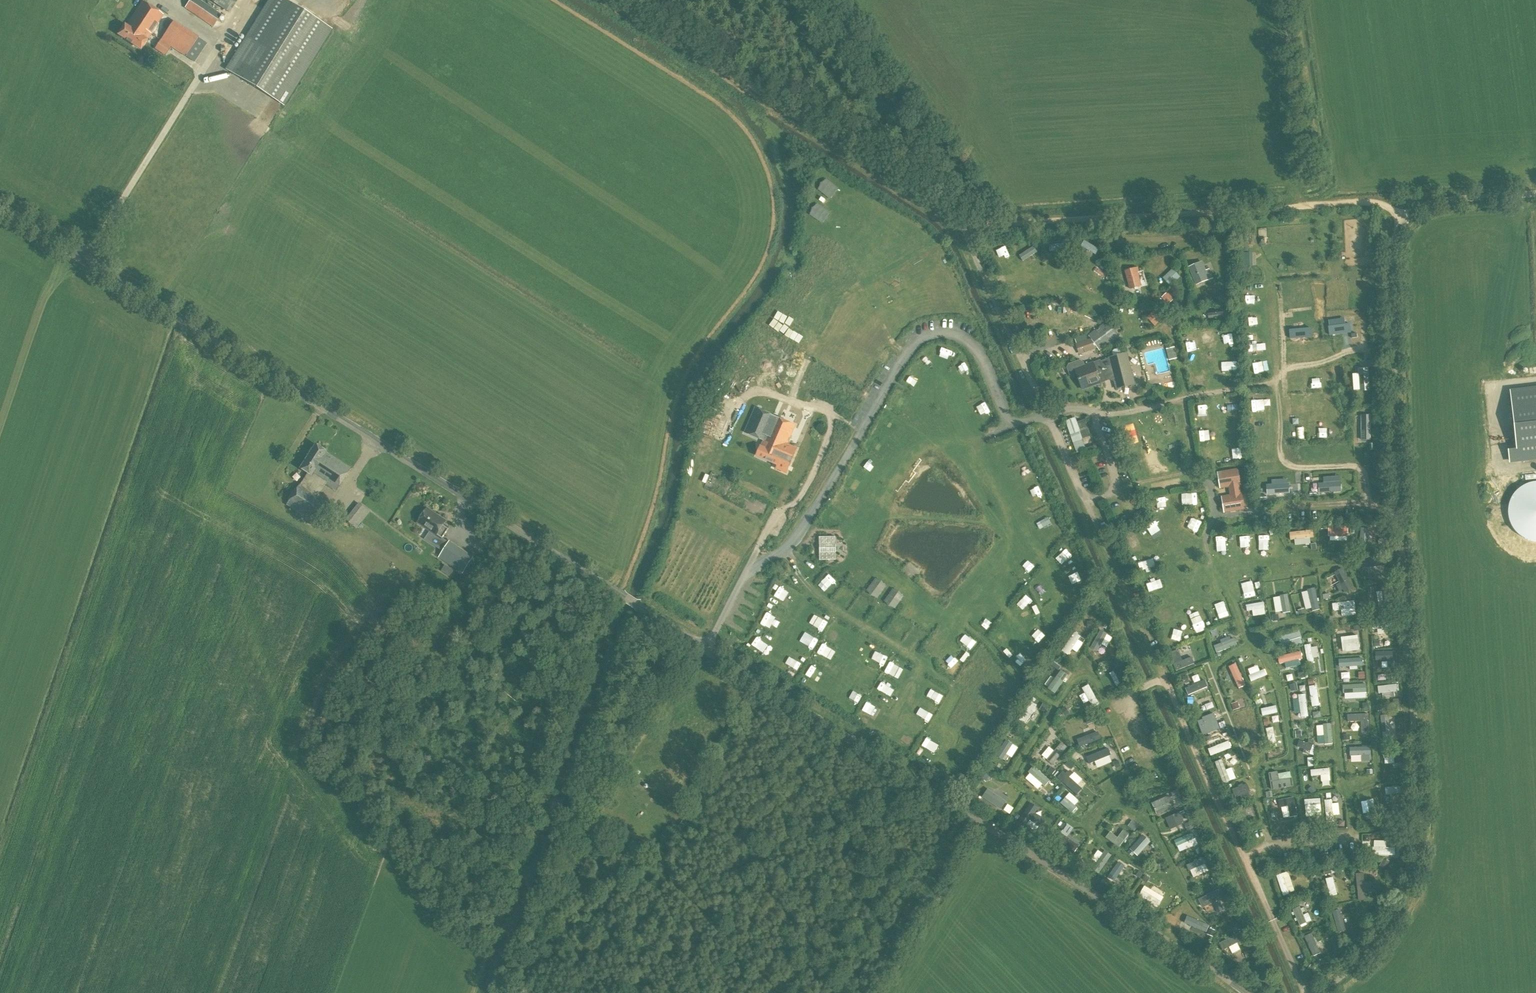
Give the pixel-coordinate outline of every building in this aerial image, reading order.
[(221,15),(199,0),(190,0),(185,7),(213,26),(221,15)] [(238,0),(210,0),(229,13),(238,0)] [(330,29),(284,0),(270,0),(227,69),(283,104),(330,29)] [(147,39),(163,14),(143,1),(126,25),(125,24),(118,34),(140,49),(147,39)] [(194,62),(206,43),(173,21),(161,39),(194,62)] [(1087,247),(1087,257),(1099,257),(1099,247),(1087,247)] [(1244,252),(1245,267),(1254,266),(1254,251),(1244,252)] [(1210,268),(1204,270),(1201,263),(1191,267),(1197,283),(1208,279),(1213,277),(1210,268)] [(1103,278),(1111,275),(1108,265),(1100,268),(1103,278)] [(1171,286),(1180,277),(1172,268),(1163,278),(1171,286)] [(1131,288),(1135,287),(1135,290),(1141,288),(1141,287),(1147,285),(1143,271),(1138,272),(1137,269),(1127,272),(1131,288)] [(1288,297),(1298,296),(1296,281),(1287,282),(1288,297)] [(1314,281),(1304,281),(1305,297),(1315,296),(1314,281)] [(1266,301),(1266,289),(1248,289),(1249,301),(1266,301)] [(1168,304),(1174,299),(1167,292),(1161,297),(1168,304)] [(1155,326),(1165,317),(1157,308),(1147,318),(1155,326)] [(1267,327),(1266,315),(1249,316),(1249,328),(1267,327)] [(1080,354),(1097,348),(1100,351),(1119,337),(1115,327),(1109,320),(1088,334),(1091,338),(1076,343),(1080,354)] [(1328,325),(1329,335),(1352,331),(1350,321),(1328,325)] [(1313,336),(1322,337),(1322,322),(1313,322),(1313,336)] [(1201,330),(1202,344),(1213,343),(1212,330),(1201,330)] [(1225,338),(1231,347),(1241,340),(1235,331),(1225,338)] [(1197,354),(1198,344),(1189,344),(1188,354),(1197,354)] [(1169,360),(1177,358),(1174,346),(1166,349),(1169,360)] [(1108,358),(1109,359),(1100,362),(1099,361),(1085,366),(1084,362),(1080,361),(1069,364),(1067,369),(1069,376),(1074,378),(1077,376),(1082,390),(1107,380),(1106,378),(1113,377),(1116,388),(1135,384),(1127,353),(1108,358)] [(1095,354),(1085,356),(1086,362),(1096,360),(1095,354)] [(744,365),(766,376),(771,368),(749,357),(744,365)] [(1251,377),(1266,376),(1265,364),(1251,365),(1251,377)] [(1369,366),(1359,367),(1362,389),(1371,388),(1369,366)] [(1204,373),(1194,377),(1197,387),(1208,384),(1204,373)] [(1325,377),(1314,378),(1314,390),(1326,389),(1325,377)] [(1295,382),(1294,391),(1304,391),(1304,382),(1295,382)] [(1510,388),(1516,445),(1508,446),(1509,461),(1535,458),(1535,385),(1510,388)] [(713,438),(726,405),(713,400),(700,434),(713,438)] [(1254,414),(1265,413),(1264,403),(1254,403),(1254,414)] [(755,407),(745,432),(764,440),(764,442),(762,447),(761,446),(757,456),(778,465),(777,468),(786,472),(796,449),(787,445),(795,425),(775,416),(755,407)] [(1211,422),(1214,412),(1200,409),(1197,419),(1211,422)] [(1371,415),(1361,416),(1362,443),(1371,443),(1371,415)] [(1254,421),(1255,428),(1266,427),(1265,419),(1254,421)] [(1089,429),(1086,420),(1077,423),(1076,420),(1067,424),(1077,452),(1078,453),(1086,450),(1082,439),(1090,436),(1088,429),(1089,429)] [(1292,442),(1303,442),(1303,426),(1292,426),(1292,442)] [(1141,438),(1131,440),(1133,448),(1143,446),(1141,438)] [(1256,457),(1266,457),(1266,443),(1255,444),(1256,457)] [(300,468),(307,473),(300,484),(299,484),(286,505),(315,523),(328,502),(308,489),(315,478),(336,491),(350,468),(325,452),(326,451),(315,445),(300,468)] [(1238,484),(1240,484),(1238,470),(1218,473),(1221,487),(1230,486),(1231,496),(1222,497),(1225,512),(1244,508),(1242,494),(1240,494),(1238,484)] [(1319,481),(1319,490),(1343,489),(1342,480),(1319,481)] [(1267,483),(1268,492),(1291,491),(1290,482),(1267,483)] [(1308,496),(1320,494),(1317,483),(1306,485),(1308,496)] [(1202,492),(1189,496),(1191,504),(1205,499),(1202,492)] [(396,495),(388,504),(395,510),(403,501),(396,495)] [(356,529),(370,511),(358,503),(345,519),(356,529)] [(418,522),(436,535),(436,536),(441,539),(448,529),(443,525),(446,521),(427,508),(418,522)] [(1364,535),(1375,535),(1376,524),(1364,524),(1364,535)] [(1350,527),(1327,528),(1328,537),(1351,535),(1350,527)] [(1312,530),(1289,532),(1289,540),(1313,539),(1312,530)] [(1258,544),(1269,543),(1268,532),(1257,532),(1258,544)] [(1216,551),(1227,550),(1226,535),(1216,536),(1216,551)] [(836,560),(835,537),(819,537),(819,560),(836,560)] [(449,542),(439,557),(463,572),(473,558),(449,542)] [(1385,557),(1362,559),(1363,568),(1385,566),(1385,557)] [(1343,566),(1335,570),(1345,592),(1354,587),(1343,566)] [(1254,581),(1246,584),(1251,597),(1259,594),(1254,581)] [(1313,611),(1321,609),(1315,585),(1307,587),(1313,611)] [(1394,609),(1390,587),(1383,588),(1386,610),(1394,609)] [(1291,611),(1288,592),(1281,593),(1283,612),(1291,611)] [(1355,599),(1333,602),(1334,611),(1356,608),(1355,599)] [(1246,603),(1248,609),(1265,606),(1263,600),(1246,603)] [(1227,602),(1216,605),(1220,621),(1231,618),(1227,602)] [(1163,624),(1178,618),(1174,608),(1159,613),(1163,624)] [(1394,618),(1373,620),(1373,628),(1395,627),(1394,618)] [(1215,628),(1218,637),(1235,632),(1232,622),(1215,628)] [(1101,628),(1090,647),(1097,651),(1108,632),(1101,628)] [(1075,630),(1062,648),(1070,654),(1083,635),(1075,630)] [(1282,650),(1304,643),(1300,630),(1278,636),(1282,650)] [(1358,633),(1342,635),(1344,650),(1360,648),(1358,633)] [(1169,648),(1186,643),(1183,634),(1167,638),(1169,648)] [(1213,642),(1216,652),(1238,645),(1235,636),(1213,642)] [(1306,643),(1309,660),(1314,659),(1311,642),(1306,643)] [(1169,654),(1176,672),(1195,665),(1192,658),(1183,661),(1179,650),(1169,654)] [(1301,650),(1279,655),(1281,663),(1303,658),(1301,650)] [(1396,669),(1395,652),(1374,653),(1375,662),(1387,661),(1387,669),(1396,669)] [(1362,656),(1339,657),(1339,666),(1362,665),(1362,656)] [(1237,660),(1228,664),(1239,688),(1248,684),(1237,660)] [(1113,668),(1122,685),(1130,681),(1121,664),(1113,668)] [(1249,673),(1252,680),(1267,675),(1264,668),(1249,673)] [(1047,687),(1055,693),(1068,674),(1061,669),(1047,687)] [(1185,686),(1188,693),(1208,686),(1205,678),(1185,686)] [(1089,682),(1082,686),(1093,706),(1100,702),(1089,682)] [(1310,684),(1313,705),(1320,704),(1317,683),(1310,684)] [(1398,683),(1379,684),(1380,693),(1399,692),(1398,683)] [(1366,684),(1343,685),(1343,693),(1367,692),(1366,684)] [(1264,704),(1278,699),(1275,691),(1261,696),(1264,704)] [(1302,716),(1309,715),(1306,692),(1298,693),(1302,716)] [(1031,699),(1019,718),(1026,722),(1038,703),(1031,699)] [(1202,713),(1217,708),(1213,699),(1199,705),(1202,713)] [(1276,704),(1261,708),(1263,716),(1278,712),(1276,704)] [(1255,707),(1249,708),(1253,725),(1260,723),(1255,707)] [(1322,707),(1315,708),(1317,717),(1324,716),(1322,707)] [(1071,728),(1087,719),(1083,712),(1067,720),(1071,728)] [(1215,714),(1202,718),(1203,720),(1198,722),(1203,736),(1220,730),(1215,714)] [(1369,720),(1368,714),(1348,715),(1348,722),(1361,721),(1362,732),(1368,732),(1368,720),(1369,720)] [(1323,744),(1332,743),(1331,721),(1322,722),(1323,744)] [(1266,727),(1270,747),(1278,745),(1274,725),(1266,727)] [(1078,737),(1081,745),(1101,738),(1098,730),(1078,737)] [(1007,738),(996,755),(1003,759),(1014,742),(1007,738)] [(1208,747),(1211,755),(1231,747),(1228,739),(1208,747)] [(1309,750),(1312,743),(1299,739),(1297,745),(1309,750)] [(1045,757),(1052,763),(1067,746),(1060,740),(1045,757)] [(1371,745),(1350,746),(1350,755),(1372,755),(1371,745)] [(1109,747),(1087,755),(1090,764),(1112,755),(1109,747)] [(1384,759),(1395,758),(1395,765),(1404,764),(1403,749),(1383,751),(1384,759)] [(1216,761),(1223,782),(1230,779),(1223,759),(1216,761)] [(1058,775),(1077,792),(1085,783),(1066,766),(1058,775)] [(1331,776),(1331,768),(1311,770),(1312,778),(1331,776)] [(1271,790),(1293,787),(1291,778),(1278,780),(1277,772),(1269,773),(1271,790)] [(1034,773),(1029,781),(1043,789),(1047,781),(1034,773)] [(1251,792),(1247,782),(1233,788),(1237,798),(1251,792)] [(981,795),(1001,808),(1008,798),(987,785),(981,795)] [(1404,786),(1385,787),(1386,795),(1404,794),(1404,786)] [(1063,793),(1058,798),(1073,811),(1078,806),(1063,793)] [(1169,797),(1152,804),(1157,816),(1174,808),(1169,797)] [(1297,816),(1293,797),(1278,800),(1279,808),(1287,806),(1289,818),(1297,816)] [(1321,806),(1320,797),(1305,798),(1305,807),(1321,806)] [(1370,817),(1377,816),(1373,797),(1366,799),(1370,817)] [(1324,799),(1327,821),(1337,820),(1334,798),(1324,799)] [(1026,826),(1030,821),(1041,829),(1046,822),(1035,814),(1038,809),(1031,804),(1019,822),(1026,826)] [(1166,819),(1171,830),(1185,824),(1180,814),(1166,819)] [(1110,833),(1106,838),(1119,848),(1129,835),(1124,830),(1118,838),(1110,833)] [(1058,831),(1054,838),(1074,852),(1079,845),(1058,831)] [(1194,832),(1174,840),(1177,847),(1197,839),(1194,832)] [(1149,841),(1142,835),(1131,849),(1131,850),(1129,852),(1132,856),(1135,853),(1138,855),(1149,841)] [(1373,843),(1373,853),(1396,854),(1396,844),(1373,843)] [(1092,867),(1098,872),(1111,855),(1105,850),(1092,867)] [(1204,856),(1187,863),(1190,870),(1207,863),(1204,856)] [(1119,860),(1107,876),(1114,881),(1126,865),(1119,860)] [(1287,870),(1277,874),(1285,895),(1295,891),(1287,870)] [(1364,893),(1370,892),(1370,883),(1364,883),(1363,874),(1355,875),(1358,903),(1365,902),(1364,893)] [(1326,878),(1330,895),(1337,893),(1333,876),(1326,878)] [(1144,884),(1138,894),(1158,906),(1164,896),(1144,884)] [(1221,888),(1199,898),(1203,906),(1225,896),(1221,888)] [(1304,911),(1312,908),(1308,899),(1300,903),(1304,911)] [(1227,910),(1224,900),(1209,904),(1211,909),(1201,913),(1203,918),(1227,910)] [(1301,904),(1293,908),(1301,924),(1308,921),(1301,904)] [(1341,907),(1333,909),(1339,931),(1347,929),(1341,907)] [(1188,914),(1184,922),(1205,932),(1209,923),(1188,914)] [(1240,931),(1219,941),(1223,949),(1244,939),(1240,931)] [(1312,932),(1305,935),(1314,954),(1321,951),(1312,932)]
